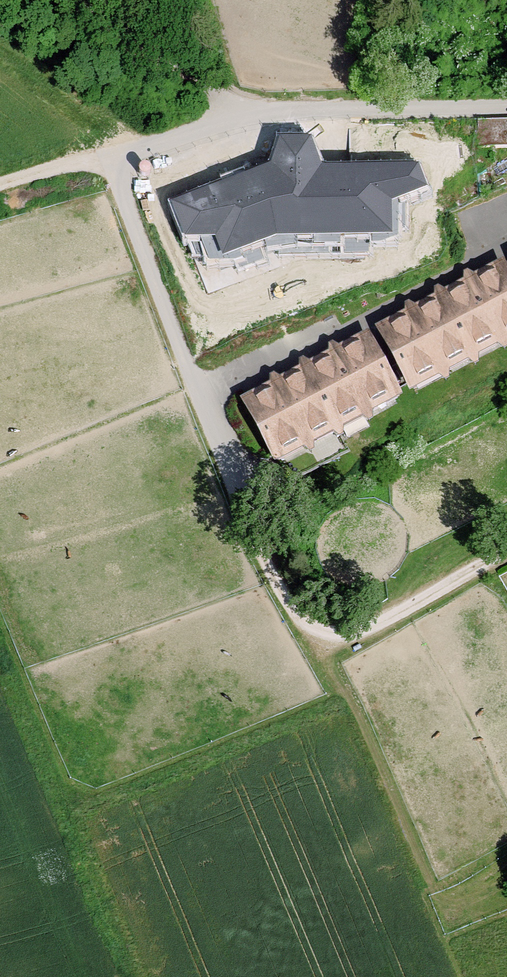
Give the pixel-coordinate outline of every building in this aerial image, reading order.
[(506,141),(506,114),(480,115),(480,141),(506,141)] [(340,171),(251,197),(263,237),(325,220),(336,257),(402,238),(393,205),(353,217),(340,171)] [(376,330),(409,391),(506,339),(506,271),(502,263),(376,330)] [(369,333),(241,399),(274,464),(402,398),(369,333)]
